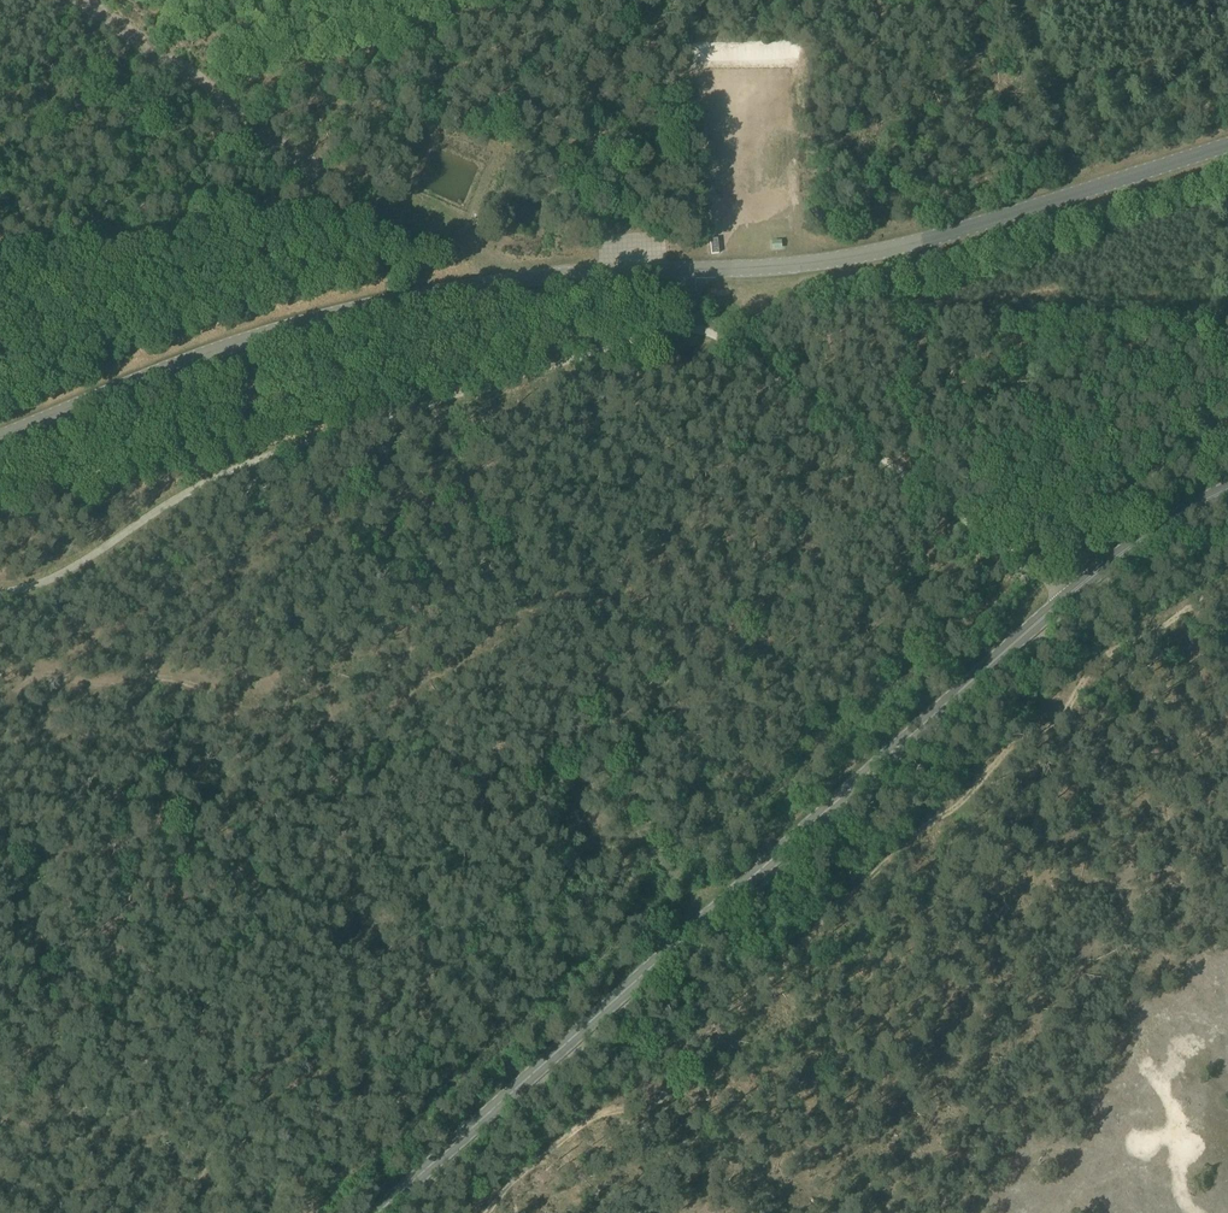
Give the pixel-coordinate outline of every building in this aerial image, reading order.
[(776,241),(775,233),(766,233),(766,242),(776,241)] [(716,239),(709,240),(711,257),(718,256),(716,239)]
